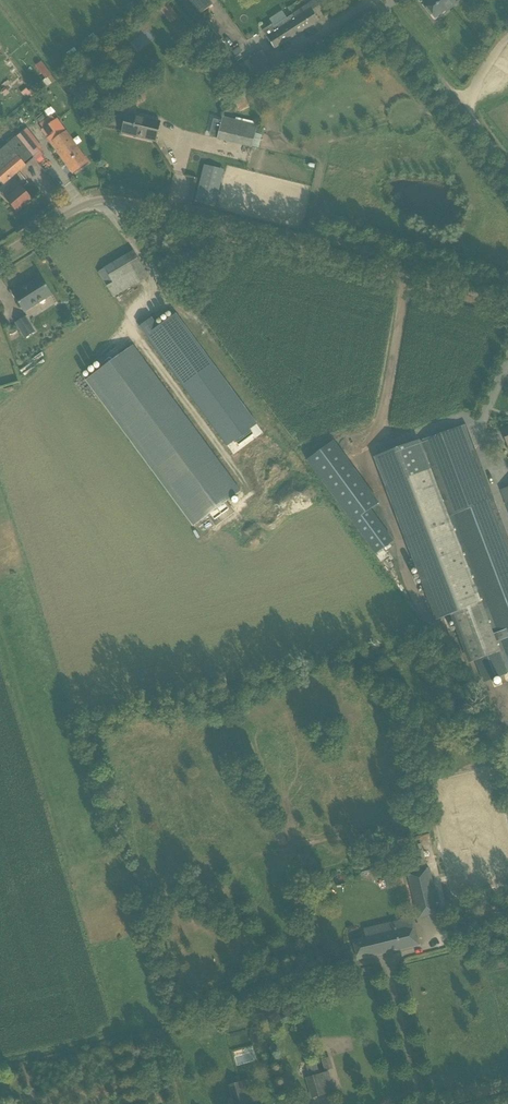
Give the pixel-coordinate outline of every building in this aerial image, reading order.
[(213,4),(209,0),(188,0),(200,15),(213,4)] [(292,15),(303,31),(318,21),(314,14),(321,9),(316,0),(292,15)] [(446,11),(456,3),(453,0),(430,0),(424,5),(427,8),(426,10),(430,15),(432,14),(435,18),(446,10),(446,11)] [(167,2),(159,9),(166,18),(174,12),(167,2)] [(263,30),(275,49),(303,31),(292,15),(275,27),(273,24),(263,30)] [(51,75),(43,81),(47,87),(56,81),(51,75)] [(27,89),(21,93),(23,96),(26,94),(28,96),(29,95),(31,97),(37,93),(35,90),(33,92),(31,89),(29,91),(27,89)] [(45,113),(37,119),(41,124),(53,115),(49,109),(45,112),(45,113)] [(122,133),(156,142),(160,123),(127,114),(122,133)] [(252,148),(258,125),(223,116),(217,140),(252,148)] [(45,128),(42,130),(54,147),(67,164),(73,173),(86,164),(88,163),(81,154),(68,136),(56,120),(51,123),(45,128)] [(4,185),(26,165),(17,154),(0,169),(0,180),(4,185)] [(216,207),(226,169),(205,164),(195,201),(216,207)] [(2,195),(17,212),(25,205),(32,199),(22,188),(19,190),(14,184),(2,195)] [(99,272),(113,297),(148,277),(133,251),(99,272)] [(13,295),(24,312),(51,295),(41,278),(13,295)] [(152,318),(139,327),(146,336),(227,446),(235,440),(236,442),(235,443),(238,447),(254,436),(249,430),(257,424),(176,314),(158,327),(152,318)] [(16,323),(25,338),(35,332),(25,317),(16,323)] [(86,380),(194,526),(241,491),(133,345),(86,380)] [(466,425),(419,442),(418,441),(375,457),(436,619),(451,613),(469,662),(501,650),(507,668),(507,536),(466,425)] [(307,460),(376,553),(393,540),(370,509),(379,502),(333,441),(307,460)] [(407,873),(418,919),(438,914),(427,868),(407,873)] [(353,940),(358,959),(419,945),(412,916),(364,928),(366,937),(353,940)] [(459,932),(461,940),(479,936),(477,927),(459,932)] [(251,1028),(250,1041),(259,1041),(260,1028),(251,1028)] [(310,1077),(306,1078),(312,1098),(316,1097),(326,1094),(320,1074),(316,1061),(306,1064),(310,1077)] [(231,1103),(250,1103),(254,1103),(248,1080),(241,1082),(239,1075),(231,1078),(233,1085),(229,1086),(233,1097),(229,1098),(231,1103)]
